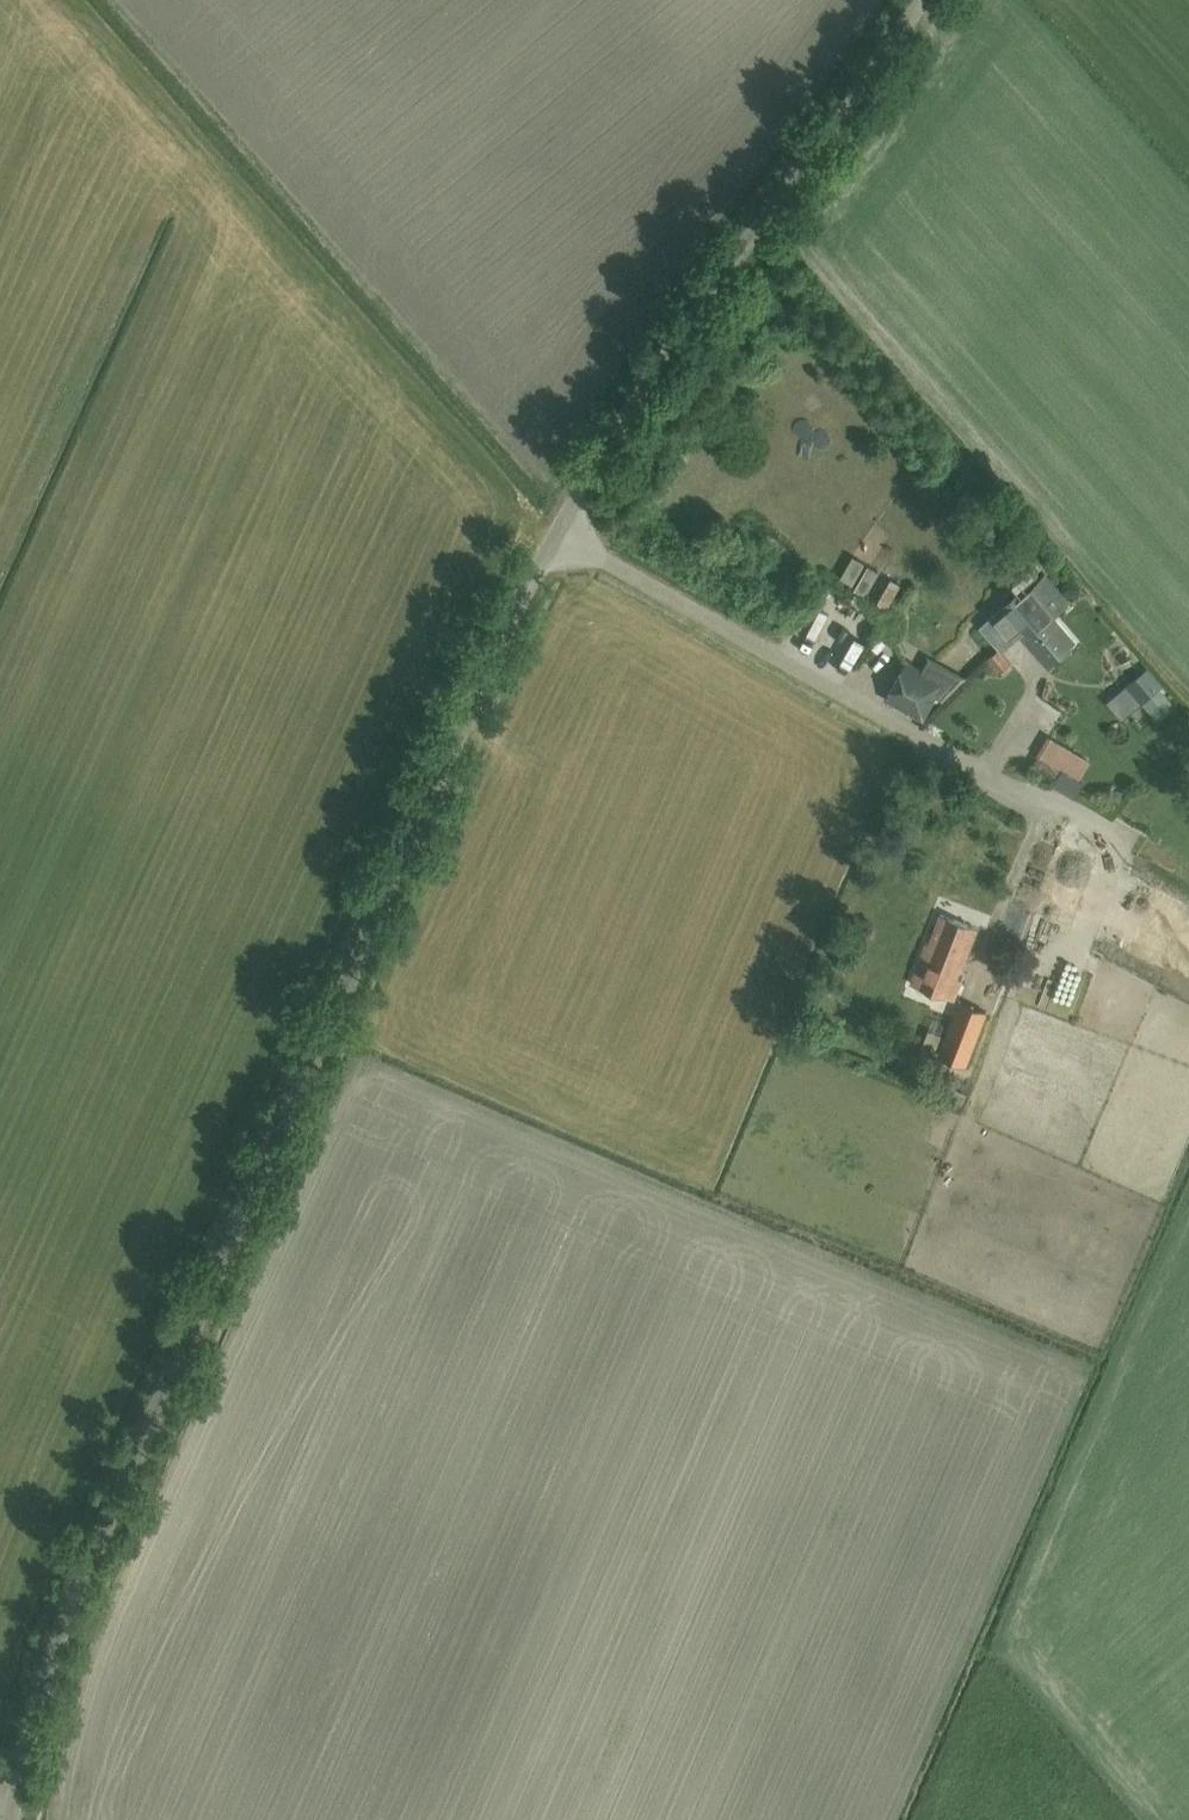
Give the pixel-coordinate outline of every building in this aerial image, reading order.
[(1001,609),(1000,610),(981,626),(999,648),(1009,640),(1011,641),(1015,638),(1011,633),(1030,616),(1038,625),(1051,614),(1052,614),(1060,607),(1037,579),(1028,587),(1027,586),(1021,592),(1017,588),(1013,589),(1006,595),(1004,599),(1007,603),(1000,609),(1001,609)] [(854,588),(849,600),(883,616),(889,604),(854,588)] [(823,589),(807,621),(822,629),(839,597),(823,589)] [(1074,641),(1052,614),(1051,614),(1038,625),(1030,616),(1011,633),(1015,638),(1019,634),(1045,666),(1074,641)] [(843,650),(858,659),(874,630),(859,621),(843,650)] [(1009,662),(1000,650),(999,649),(988,659),(998,671),(1009,662)] [(906,662),(885,699),(923,720),(944,683),(906,662)] [(1149,709),(1158,720),(1174,707),(1164,696),(1149,709)] [(1040,755),(1032,767),(1055,781),(1062,770),(1040,755)] [(963,965),(977,928),(941,914),(929,943),(926,942),(910,982),(954,999),(966,967),(963,965)] [(966,1065),(987,1010),(959,1000),(938,1054),(966,1065)]
